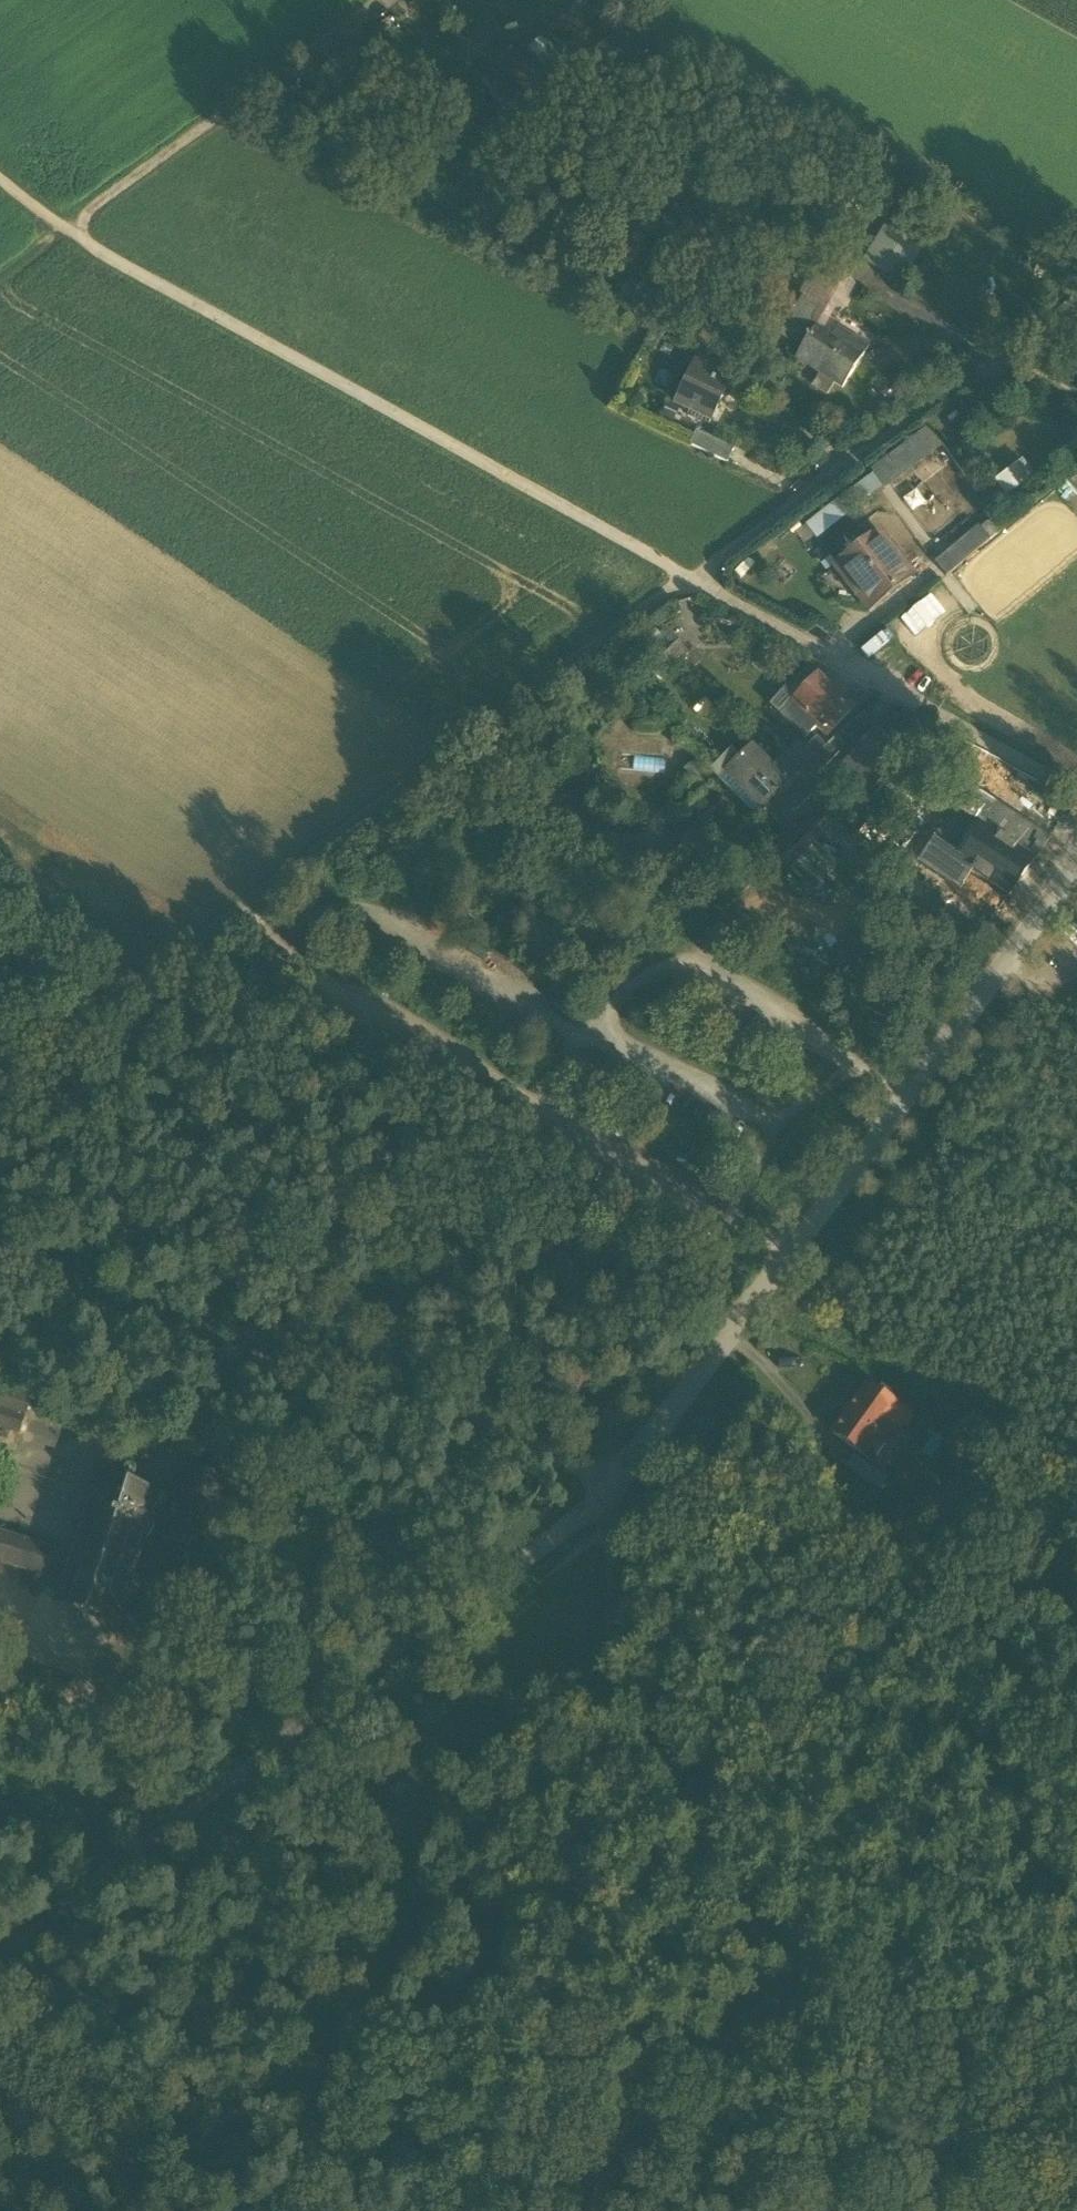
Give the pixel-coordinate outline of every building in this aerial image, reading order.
[(511,114),(518,122),(533,109),(514,87),(518,83),(512,76),(492,94),(493,94),(510,113),(511,114)] [(510,113),(493,94),(489,98),(502,111),(499,113),(503,117),(511,114),(510,113)] [(902,239),(882,271),(897,280),(917,248),(902,239)] [(805,293),(781,331),(802,344),(815,324),(817,325),(828,307),(805,293)] [(817,325),(815,324),(802,344),(794,357),(842,387),(863,354),(817,325)] [(719,370),(696,359),(675,403),(711,421),(731,381),(717,374),(719,370)] [(692,429),(685,442),(724,462),(731,449),(692,429)] [(918,435),(871,470),(879,482),(926,446),(918,435)] [(978,528),(937,561),(949,575),(989,541),(978,528)] [(878,533),(835,567),(854,592),(860,593),(872,608),(912,577),(878,533)] [(665,634),(647,651),(668,674),(675,668),(686,656),(665,634)] [(818,677),(805,691),(801,687),(796,693),(801,698),(794,705),(783,716),(805,737),(816,726),(826,735),(852,709),(818,677)] [(862,715),(842,732),(858,748),(876,729),(862,715)] [(858,748),(835,773),(867,803),(882,787),(869,776),(895,749),(876,731),(877,730),(876,729),(858,748)] [(799,743),(773,769),(772,770),(787,785),(798,774),(825,748),(817,739),(805,750),(799,743)] [(825,748),(798,774),(801,777),(778,800),(792,815),(826,781),(831,777),(824,770),(845,748),(835,739),(825,748)] [(773,769),(752,745),(725,769),(762,809),(787,785),(772,770),(773,769)] [(891,797),(906,809),(920,791),(913,786),(909,791),(902,784),(891,797)] [(1048,842),(995,805),(981,825),(958,809),(920,863),(958,889),(972,869),(1011,896),(1048,842)] [(828,876),(861,845),(829,811),(787,850),(809,872),(817,865),(828,876)] [(821,1014),(817,1019),(829,1026),(832,1020),(821,1014)] [(908,1414),(866,1385),(845,1415),(876,1437),(884,1427),(893,1434),(908,1414)] [(876,1437),(845,1415),(831,1434),(873,1464),(893,1434),(884,1427),(876,1437)] [(227,1484),(185,1470),(163,1539),(206,1553),(227,1484)] [(67,1580),(61,1600),(116,1617),(154,1497),(99,1479),(73,1559),(67,1580)] [(0,1536),(0,1559),(67,1580),(73,1559),(0,1536)]
